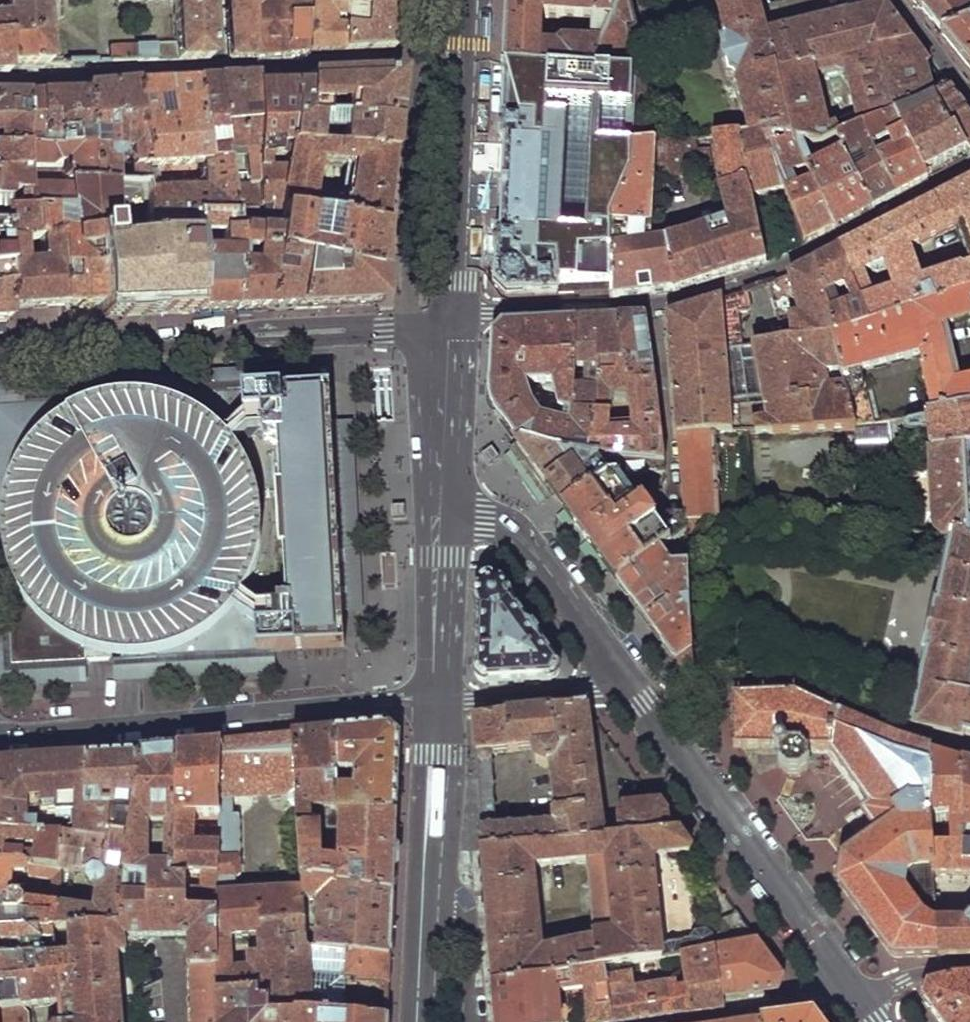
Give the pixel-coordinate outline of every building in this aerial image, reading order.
[(4,34),(8,67),(48,65),(43,6),(62,5),(62,0),(0,0),(0,34),(4,34)] [(211,58),(208,0),(171,0),(174,39),(110,43),(110,63),(211,58)] [(231,54),(233,58),(244,57),(255,56),(251,0),(229,0),(231,54)] [(255,56),(255,59),(270,57),(285,56),(284,1),(272,2),(272,0),(251,0),(255,56)] [(284,1),(285,56),(295,56),(305,55),(304,0),(284,0),(284,1)] [(305,55),(339,52),(340,51),(348,50),(391,49),(393,44),(394,28),(395,11),(318,5),(318,0),(304,0),(305,55)] [(318,5),(395,11),(396,0),(318,0),(318,5)] [(504,65),(558,67),(570,68),(597,69),(597,64),(601,44),(560,41),(558,45),(542,45),(543,16),(610,20),(617,0),(506,0),(506,17),(504,65)] [(610,20),(601,44),(597,64),(635,67),(639,65),(630,32),(640,30),(631,0),(617,0),(610,20)] [(725,36),(719,40),(729,77),(736,78),(749,132),(739,134),(752,196),(785,191),(780,178),(767,140),(794,140),(825,145),(830,142),(827,130),(813,77),(810,65),(913,40),(889,8),(882,0),(845,0),(842,2),(846,12),(768,30),(760,0),(716,0),(725,36)] [(921,9),(936,0),(914,0),(921,9)] [(941,34),(969,24),(969,0),(936,0),(921,9),(931,22),(941,34)] [(969,69),(969,24),(941,34),(958,55),(969,69)] [(891,116),(930,100),(926,68),(930,64),(921,52),(913,40),(810,65),(813,77),(846,69),(859,118),(827,130),(830,142),(836,139),(859,129),(891,116)] [(508,294),(612,290),(611,221),(634,168),(634,145),(635,67),(597,64),(597,69),(570,68),(570,84),(576,85),(576,116),(556,115),(558,67),(504,65),(501,140),(505,141),(503,186),(501,231),(495,232),(494,255),(498,256),(494,281),(508,294)] [(395,97),(399,72),(328,74),(305,75),(304,86),(304,120),(321,121),(322,101),(338,102),(338,121),(392,123),(395,97)] [(236,78),(215,79),(224,155),(242,154),(244,185),(228,187),(232,217),(254,212),(254,171),(256,86),(256,77),(236,78)] [(205,80),(194,81),(201,164),(201,168),(225,166),(224,155),(215,79),(205,80)] [(165,82),(135,84),(143,168),(201,164),(194,81),(165,82)] [(110,85),(84,87),(83,91),(86,143),(88,186),(143,182),(143,168),(135,84),(110,85)] [(254,171),(254,212),(260,212),(261,207),(275,208),(279,171),(268,171),(268,161),(272,160),(289,160),(288,147),(291,86),(274,86),(256,86),(254,171)] [(304,120),(304,86),(291,86),(288,147),(388,153),(390,138),(392,123),(338,121),(321,121),(304,120)] [(67,92),(36,95),(38,148),(86,143),(83,91),(67,92)] [(932,99),(937,120),(944,133),(947,130),(964,153),(968,160),(969,159),(969,118),(950,91),(932,99)] [(0,94),(0,120),(25,120),(24,96),(23,94),(5,94),(0,94)] [(28,95),(24,96),(25,120),(25,149),(38,148),(36,95),(28,95)] [(930,100),(891,116),(926,175),(948,162),(964,153),(947,130),(944,133),(937,120),(932,99),(930,100)] [(878,163),(898,197),(915,188),(930,180),(926,175),(891,116),(859,129),(869,147),(872,151),(892,140),(895,147),(874,157),(878,163)] [(25,149),(25,120),(0,120),(0,149),(25,149)] [(844,154),(846,157),(869,147),(859,129),(836,139),(844,154)] [(752,196),(739,134),(739,133),(712,136),(724,184),(721,186),(729,222),(683,235),(663,241),(650,243),(653,161),(660,161),(661,172),(672,176),(672,179),(713,171),(707,147),(693,148),(692,138),(634,145),(634,168),(611,221),(612,290),(611,299),(676,290),(694,284),(765,261),(752,196)] [(767,140),(780,178),(806,167),(794,140),(767,140)] [(100,305),(101,317),(147,315),(162,314),(153,256),(160,254),(159,222),(147,223),(146,219),(140,219),(141,238),(112,240),(110,207),(128,207),(131,213),(146,213),(144,189),(143,182),(88,186),(86,143),(38,148),(25,149),(26,173),(27,198),(27,208),(74,205),(75,230),(94,228),(100,305)] [(275,208),(275,211),(382,226),(385,190),(388,153),(288,147),(289,160),(288,171),(279,171),(275,208)] [(26,173),(25,149),(0,149),(0,172),(26,173)] [(807,169),(812,181),(834,230),(855,219),(873,209),(855,176),(846,157),(844,154),(807,169)] [(855,176),(873,209),(882,204),(898,197),(878,163),(855,176)] [(228,187),(225,166),(201,168),(203,189),(150,194),(150,189),(144,189),(146,213),(146,219),(147,223),(159,222),(191,219),(226,218),(232,217),(228,187)] [(27,198),(26,173),(0,172),(0,199),(27,198)] [(786,193),(803,245),(818,238),(834,230),(812,181),(786,193)] [(884,228),(839,250),(865,327),(969,293),(969,185),(884,228)] [(0,226),(3,225),(28,224),(27,208),(27,198),(0,199),(0,220),(0,226)] [(74,205),(27,208),(28,224),(29,231),(58,231),(63,306),(82,306),(100,305),(94,228),(75,230),(74,205)] [(382,226),(275,211),(275,219),(273,234),(272,255),(301,261),(378,275),(380,251),(382,226)] [(234,230),(254,232),(254,212),(232,217),(234,230)] [(226,218),(191,219),(195,313),(213,312),(231,310),(234,230),(232,217),(226,218)] [(191,219),(159,222),(160,254),(153,256),(162,314),(195,313),(191,219)] [(29,231),(28,224),(3,225),(5,267),(7,291),(7,308),(35,307),(63,306),(58,231),(29,231)] [(254,232),(234,230),(231,310),(249,310),(267,309),(272,255),(273,234),(254,232)] [(824,258),(814,263),(824,297),(844,289),(850,307),(828,315),(834,338),(865,327),(839,250),(824,258)] [(301,261),(272,255),(267,309),(281,308),(295,307),(301,261)] [(301,261),(295,307),(336,306),(378,304),(378,275),(301,261)] [(755,422),(757,431),(757,434),(772,436),(856,432),(854,427),(834,338),(828,315),(824,297),(814,263),(790,276),(800,317),(791,318),(794,339),(756,344),(771,419),(755,422)] [(744,291),(667,316),(672,365),(678,434),(747,431),(757,431),(755,422),(771,419),(756,344),(744,346),(741,313),(753,311),(751,288),(744,291)] [(933,414),(969,408),(969,383),(954,386),(941,328),(969,320),(969,293),(865,327),(834,338),(854,427),(873,424),(861,372),(919,356),(933,414)] [(645,317),(619,319),(624,363),(626,363),(629,385),(654,384),(652,368),(645,317)] [(598,392),(599,416),(611,417),(631,414),(629,385),(626,363),(624,363),(619,319),(607,319),(596,320),(598,367),(598,392)] [(585,321),(576,321),(575,368),(598,367),(596,320),(585,321)] [(590,458),(593,416),(574,414),(575,391),(575,368),(576,321),(525,323),(503,324),(498,330),(491,336),(490,376),(489,396),(490,400),(492,405),(495,412),(503,424),(514,439),(552,451),(590,458)] [(660,423),(654,384),(629,385),(631,414),(633,430),(610,434),(611,417),(599,416),(593,416),(590,458),(666,463),(660,423)] [(345,645),(344,613),(342,590),(341,566),(340,555),(335,469),(334,441),(333,428),(332,419),(330,385),(283,388),(251,390),(243,390),(234,391),(123,397),(16,403),(6,404),(0,404),(0,525),(0,532),(2,568),(3,579),(8,662),(8,664),(118,658),(129,657),(152,656),(250,650),(258,650),(267,649),(298,647),(336,645),(345,645)] [(598,392),(575,391),(574,414),(593,416),(599,416),(598,392)] [(933,414),(927,415),(932,451),(969,446),(969,408),(933,414)] [(747,431),(678,434),(681,475),(684,514),(685,522),(717,521),(714,494),(717,494),(715,475),(719,475),(718,455),(748,455),(747,431)] [(552,451),(514,439),(565,510),(612,478),(667,472),(666,463),(590,458),(552,451)] [(481,452),(480,454),(489,465),(499,457),(490,446),(481,452)] [(932,451),(934,529),(940,536),(954,534),(969,540),(969,446),(932,451)] [(612,478),(565,510),(590,544),(617,582),(662,551),(686,534),(685,522),(684,514),(670,514),(658,523),(643,503),(639,506),(625,487),(620,491),(612,478)] [(404,505),(391,506),(392,518),(404,518),(404,505)] [(717,521),(685,522),(686,534),(718,533),(717,521)] [(954,534),(950,537),(912,724),(969,735),(969,540),(954,534)] [(662,551),(617,582),(646,622),(683,672),(691,672),(690,677),(694,676),(689,568),(674,569),(662,551)] [(480,586),(477,675),(488,685),(552,681),(559,666),(525,621),(497,584),(480,586)] [(733,737),(734,747),(739,747),(778,749),(778,755),(778,767),(787,775),(801,775),(809,768),(809,755),(804,749),(831,750),(871,806),(862,812),(878,833),(843,859),(841,871),(839,884),(893,958),(916,957),(936,957),(935,925),(934,878),(932,824),(932,811),(929,750),(905,743),(904,743),(791,694),(733,697),(733,737)] [(475,718),(477,765),(485,764),(492,763),(491,754),(537,750),(534,754),(535,759),(536,763),(546,768),(549,766),(554,812),(551,813),(551,818),(552,823),(495,827),(489,828),(481,828),(483,850),(678,831),(660,807),(623,810),(621,819),(619,819),(616,819),(614,820),(613,821),(613,823),(612,825),(612,827),(599,829),(587,707),(475,718)] [(341,812),(397,814),(399,773),(401,736),(389,726),(374,727),(335,731),(338,773),(354,773),(355,789),(339,789),(341,812)] [(338,773),(335,731),(316,733),(293,735),(299,808),(300,829),(323,828),(338,826),(336,817),(342,816),(341,812),(339,789),(338,773)] [(299,808),(293,735),(258,738),(223,742),(222,815),(221,845),(220,909),(219,989),(257,989),(273,1000),(273,1014),(299,1015),(299,1011),(308,1012),(309,948),(306,899),(305,893),(240,892),(240,873),(243,870),(245,815),(236,814),(236,795),(291,796),(292,806),(294,810),(299,808)] [(200,744),(178,746),(186,873),(204,873),(204,889),(187,889),(188,910),(220,909),(221,845),(197,845),(198,816),(222,815),(223,742),(200,744)] [(137,754),(132,809),(129,834),(124,922),(58,930),(54,930),(55,938),(57,954),(58,976),(19,980),(22,1012),(25,1012),(61,1009),(62,1021),(125,1021),(119,955),(127,954),(126,937),(189,938),(195,1021),(219,1021),(219,989),(220,909),(188,910),(187,889),(186,873),(178,746),(158,748),(138,750),(137,754)] [(944,755),(929,750),(932,811),(948,812),(948,824),(965,824),(963,760),(944,755)] [(113,755),(89,757),(88,808),(112,808),(132,809),(137,754),(113,755)] [(0,763),(0,829),(63,835),(110,841),(111,832),(112,808),(88,808),(89,757),(26,761),(0,763)] [(485,764),(477,765),(479,794),(481,828),(489,828),(495,827),(493,793),(492,763),(485,764)] [(339,891),(394,895),(396,854),(397,814),(341,812),(342,816),(345,863),(327,864),(323,828),(300,829),(303,880),(338,883),(339,891)] [(966,865),(965,829),(965,824),(948,824),(932,824),(934,878),(969,877),(969,865),(966,865)] [(0,829),(0,858),(14,858),(62,864),(63,835),(0,829)] [(684,857),(685,854),(695,854),(678,831),(483,850),(489,917),(494,984),(556,976),(606,969),(631,963),(682,954),(711,948),(709,937),(704,932),(694,934),(692,938),(659,946),(652,857),(667,856),(669,861),(671,863),(674,864),(677,864),(680,863),(682,861),(684,857)] [(129,834),(111,832),(110,841),(63,835),(62,864),(62,870),(89,874),(88,877),(89,883),(96,885),(94,910),(60,907),(60,913),(58,930),(124,922),(129,834)] [(0,858),(0,911),(26,912),(21,905),(12,905),(14,871),(52,873),(49,912),(60,913),(60,907),(62,870),(62,864),(14,858),(0,858)] [(318,948),(391,956),(392,925),(394,895),(339,891),(338,883),(303,880),(305,893),(306,899),(320,899),(318,948)] [(0,911),(0,932),(54,930),(58,930),(60,913),(49,912),(26,912),(0,911)] [(714,948),(722,998),(778,991),(784,976),(771,959),(737,913),(719,921),(718,922),(718,925),(719,926),(721,932),(709,937),(711,948),(714,948)] [(969,956),(969,916),(968,916),(964,924),(935,925),(936,957),(956,956),(969,956)] [(0,932),(0,957),(47,954),(46,950),(43,950),(43,939),(55,938),(54,930),(0,932)] [(308,1012),(388,1016),(390,986),(391,956),(318,948),(309,948),(308,1012)] [(606,969),(614,1021),(628,1021),(669,1016),(724,1009),(722,998),(714,948),(711,948),(682,954),(686,980),(635,988),(631,963),(606,969)] [(0,957),(0,981),(19,980),(58,976),(57,954),(47,954),(0,957)] [(556,976),(557,995),(585,991),(587,1021),(614,1021),(606,969),(556,976)] [(494,984),(496,1013),(497,1021),(559,1021),(557,995),(556,976),(494,984)] [(954,977),(938,981),(923,984),(923,1000),(939,1021),(969,1021),(969,976),(954,977)] [(0,981),(0,1014),(8,1014),(22,1012),(19,980),(0,981)] [(388,1016),(308,1012),(299,1011),(299,1015),(273,1014),(273,1000),(257,989),(219,989),(219,1021),(388,1021),(388,1016)] [(8,1014),(9,1021),(31,1021),(31,1018),(25,1012),(22,1012),(8,1014)]
